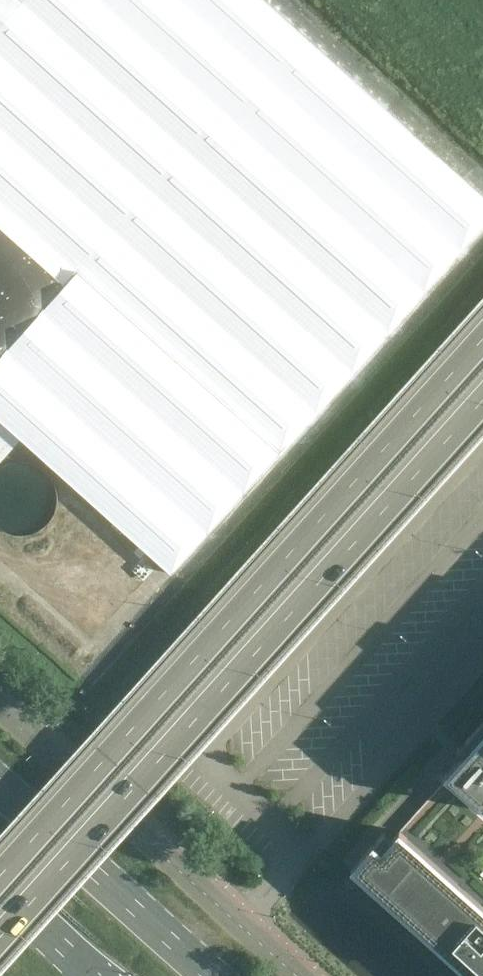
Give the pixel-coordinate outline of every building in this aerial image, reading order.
[(172,573),(482,227),(482,196),(264,0),(0,0),(0,418),(172,573)] [(7,534),(18,537),(30,536),(41,532),(49,524),(56,514),(58,503),(58,491),(53,481),(46,472),(36,466),(24,463),(13,464),(2,468),(0,470),(0,530),(7,534)] [(459,749),(464,754),(445,775),(447,778),(482,810),(482,721),(459,749)] [(447,778),(401,831),(482,905),(482,810),(447,778)] [(401,831),(381,853),(373,846),(386,832),(385,831),(351,869),(471,975),(482,975),(482,905),(401,831)]
